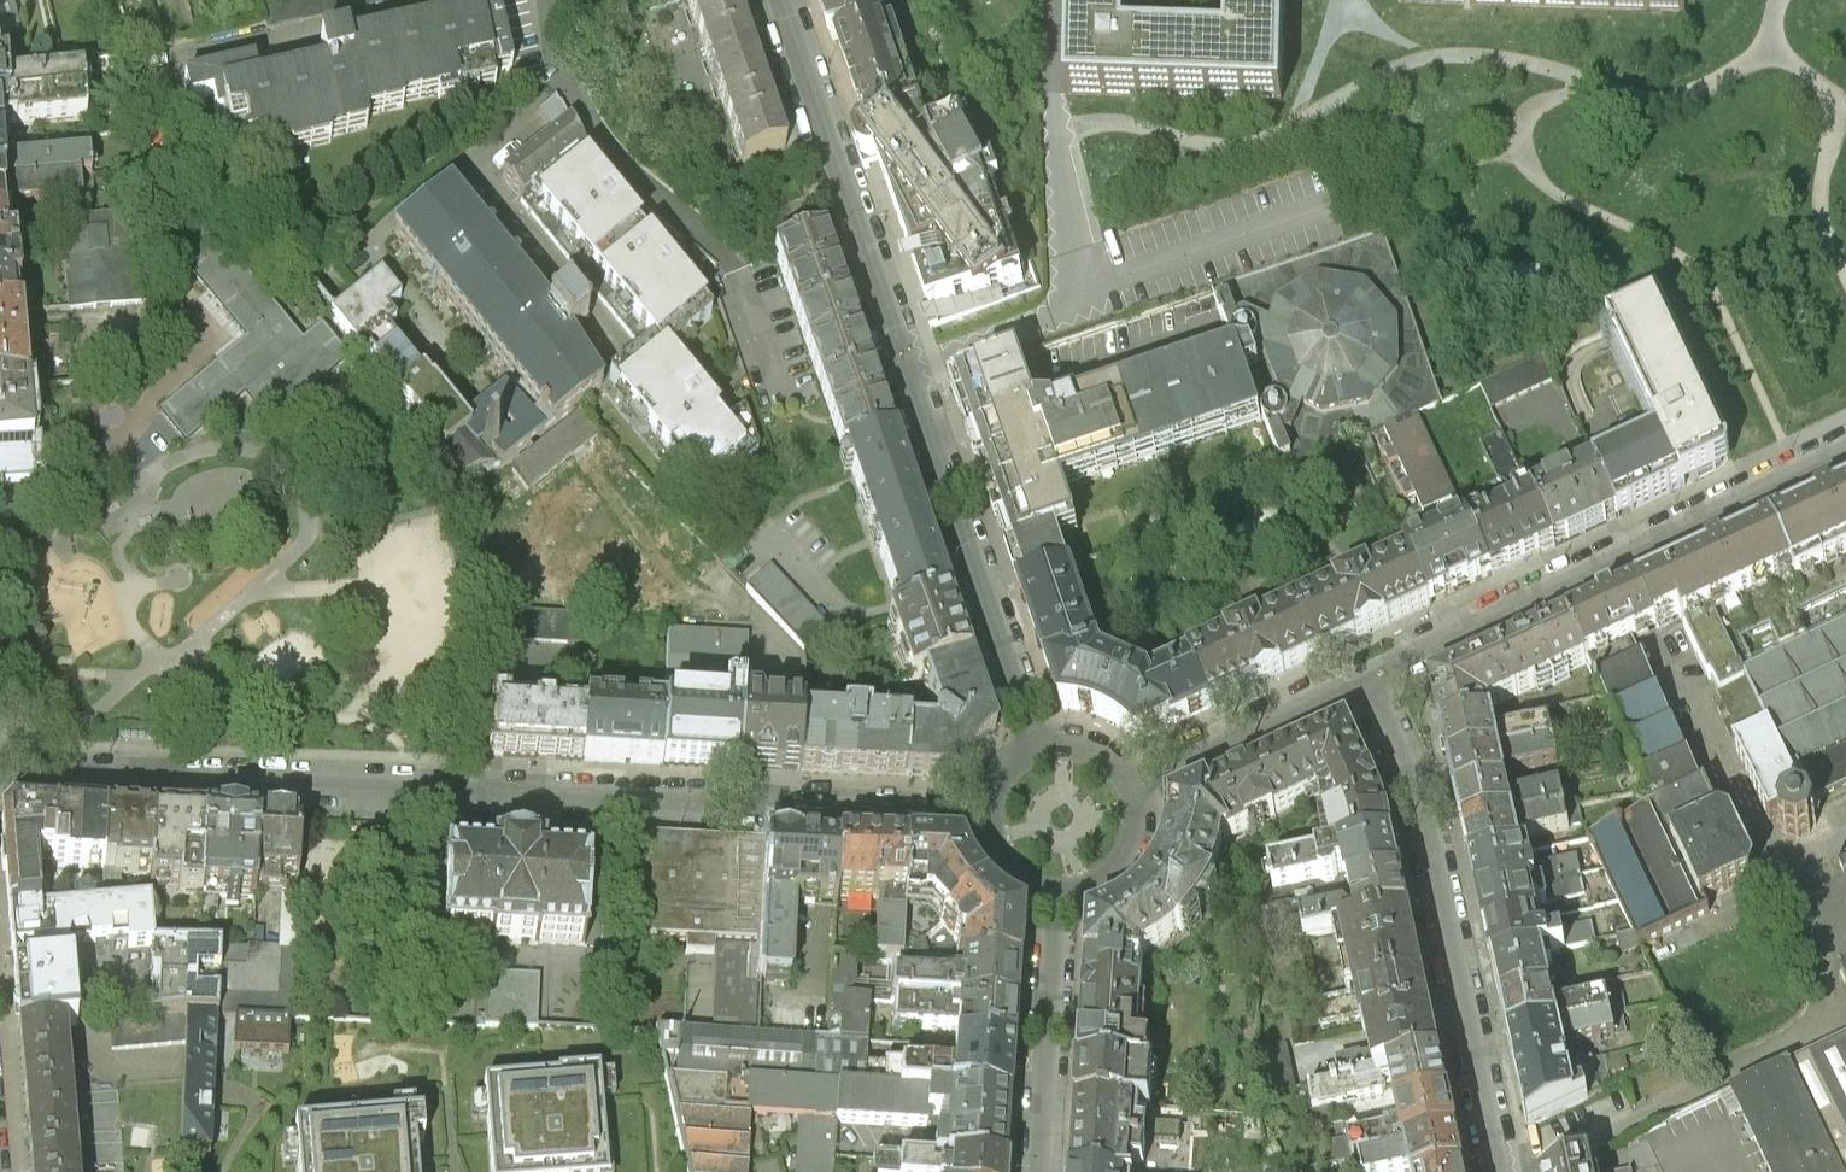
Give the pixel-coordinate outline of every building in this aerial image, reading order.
[(22,27),(15,0),(0,0),(0,33),(22,27)] [(263,1),(269,28),(388,0),(267,0),(263,1)] [(740,163),(783,150),(769,107),(742,22),(735,0),(688,0),(740,163)] [(836,41),(880,26),(877,15),(884,12),(880,0),(822,0),(836,41)] [(1072,102),(1283,107),(1286,0),(1230,0),(1230,51),(1126,49),(1127,0),(1074,0),(1072,102)] [(1404,4),(1685,12),(1686,0),(1404,0),(1404,4)] [(251,65),(184,81),(190,106),(212,101),(217,121),(222,120),(231,160),(250,155),(251,162),(290,153),(291,158),(329,149),(328,144),(366,136),(363,123),(402,114),(401,109),(438,101),(439,106),(477,97),(476,92),(495,88),(492,74),(511,69),(497,8),(471,14),(473,23),(351,50),(350,43),(319,50),(325,74),(257,89),(251,65)] [(880,26),(836,41),(866,134),(917,118),(914,107),(920,103),(899,36),(889,37),(887,24),(880,26)] [(88,99),(86,72),(10,78),(8,64),(0,64),(0,105),(88,99)] [(555,95),(538,110),(551,125),(567,113),(562,102),(558,101),(555,95)] [(4,144),(3,127),(89,117),(88,99),(0,105),(0,144),(4,144)] [(931,321),(935,334),(978,318),(974,302),(1024,286),(1021,270),(1032,265),(1024,232),(1018,224),(1005,226),(997,196),(1000,192),(996,177),(987,175),(974,131),(935,143),(924,114),(917,118),(866,134),(862,137),(868,153),(875,171),(883,169),(931,321)] [(521,198),(530,190),(577,152),(584,146),(571,120),(503,176),(521,198)] [(81,178),(94,175),(92,155),(5,162),(4,144),(0,144),(0,184),(81,178)] [(654,339),(609,377),(682,463),(686,459),(703,479),(737,451),(744,460),(758,450),(744,408),(726,424),(667,351),(711,314),(577,152),(530,190),(654,339)] [(3,224),(2,202),(82,196),(81,178),(0,184),(0,224),(3,224)] [(466,433),(445,450),(464,474),(502,464),(602,384),(571,333),(588,321),(568,296),(550,309),(448,188),(394,232),(516,378),(471,412),(478,420),(470,427),(471,429),(466,433)] [(145,211),(63,218),(71,308),(154,303),(145,211)] [(247,339),(159,409),(181,441),(262,373),(287,404),(346,355),(320,323),(302,338),(197,212),(164,235),(232,321),(247,339)] [(22,267),(19,245),(7,246),(3,224),(0,224),(0,269),(22,267)] [(843,450),(845,449),(893,432),(881,399),(858,333),(835,267),(824,234),(775,250),(843,450)] [(1246,373),(1265,423),(1284,479),(1388,429),(1419,415),(1444,403),(1388,238),(1349,249),(1217,292),(1220,302),(1215,312),(1223,330),(1231,333),(1238,355),(1253,353),(1258,370),(1246,373)] [(14,316),(13,294),(23,293),(22,267),(0,269),(0,318),(14,316)] [(361,349),(386,329),(395,321),(385,309),(399,297),(380,275),(333,315),(361,349)] [(1734,463),(1660,304),(1611,327),(1659,431),(1593,461),(1618,516),(1734,463)] [(27,386),(21,316),(14,316),(0,318),(0,388),(27,386)] [(420,369),(386,329),(361,349),(397,392),(419,373),(417,371),(420,369)] [(158,349),(87,355),(89,380),(160,374),(158,349)] [(1023,360),(954,382),(969,427),(1023,588),(1075,572),(1062,541),(1081,536),(1067,491),(1265,423),(1246,373),(1258,370),(1253,353),(1238,355),(1067,414),(1042,416),(1023,360)] [(1556,380),(1545,356),(1481,386),(1493,412),(1556,380)] [(397,392),(445,450),(466,433),(471,429),(470,427),(433,382),(429,386),(419,373),(397,392)] [(32,442),(27,386),(0,388),(0,444),(32,442)] [(582,413),(514,469),(529,487),(596,431),(582,413)] [(1459,502),(1419,415),(1388,429),(1394,446),(1386,451),(1392,465),(1401,459),(1412,481),(1403,486),(1408,500),(1416,494),(1427,514),(1441,504),(1459,502)] [(894,591),(905,609),(949,592),(932,544),(903,461),(893,432),(845,449),(863,499),(869,499),(873,515),(870,521),(874,531),(879,533),(885,547),(883,556),(894,591)] [(1532,492),(1503,432),(1483,442),(1498,478),(1508,483),(1511,495),(1514,497),(1516,503),(1516,505),(1533,495),(1532,492)] [(0,444),(0,485),(36,483),(36,469),(47,469),(45,441),(32,442),(0,444)] [(1532,492),(1533,495),(1557,545),(1569,540),(1618,516),(1593,461),(1532,492)] [(1634,590),(1601,608),(1566,625),(1588,664),(1634,642),(1654,632),(1681,620),(1712,691),(1845,626),(1845,488),(1634,590)] [(1528,559),(1557,545),(1533,495),(1516,505),(1516,503),(1471,524),(1493,575),(1528,559)] [(1480,582),(1493,575),(1471,524),(1467,520),(1405,547),(1407,555),(1430,606),(1480,582)] [(1381,628),(1430,606),(1407,555),(1298,606),(1322,655),(1381,628)] [(770,566),(749,590),(807,651),(828,629),(770,566)] [(1107,659),(1075,572),(1023,588),(1042,646),(1062,707),(1073,707),(1088,709),(1106,715),(1123,724),(1141,741),(1186,720),(1214,708),(1190,658),(1148,677),(1107,659)] [(949,592),(905,609),(888,616),(911,683),(923,678),(971,659),(949,592)] [(591,609),(495,605),(494,638),(590,641),(591,609)] [(1322,655),(1298,606),(1190,658),(1214,708),(1267,682),(1322,655)] [(670,613),(666,704),(664,761),(733,764),(742,765),(746,689),(749,615),(670,613)] [(1588,664),(1566,625),(1527,643),(1466,671),(1433,685),(1445,735),(1492,726),(1490,713),(1588,664)] [(1712,691),(1765,818),(1772,815),(1773,802),(1791,795),(1803,805),(1806,802),(1845,783),(1845,626),(1712,691)] [(1634,642),(1588,664),(1606,700),(1623,735),(1639,768),(1653,796),(1659,808),(1589,841),(1606,876),(1619,904),(1634,935),(1640,947),(1699,918),(1695,909),(1747,883),(1755,872),(1733,824),(1722,820),(1634,642)] [(971,659),(923,678),(936,725),(911,724),(908,776),(961,780),(968,761),(975,749),(985,737),(996,732),(971,659)] [(746,689),(742,765),(751,766),(801,769),(805,719),(805,712),(785,711),(786,691),(746,689)] [(490,700),(489,753),(548,756),(587,758),(587,709),(511,707),(511,700),(490,700)] [(587,704),(587,709),(587,758),(633,760),(664,761),(666,704),(651,705),(651,715),(622,714),(621,704),(587,704)] [(844,722),(805,719),(801,769),(853,773),(908,776),(911,724),(867,721),(867,718),(845,717),(844,722)] [(1328,823),(1334,854),(1395,841),(1391,820),(1374,775),(1348,722),(1304,745),(1332,793),(1346,815),(1328,823)] [(1492,726),(1445,735),(1450,761),(1452,770),(1555,752),(1553,728),(1495,739),(1492,726)] [(1245,775),(1210,789),(1234,840),(1332,793),(1304,745),(1245,775)] [(1555,752),(1452,770),(1453,778),(1459,803),(1509,793),(1506,778),(1558,769),(1555,752)] [(1089,966),(1144,969),(1146,960),(1164,951),(1180,938),(1185,942),(1220,891),(1215,885),(1223,865),(1226,844),(1234,840),(1210,789),(1168,807),(1171,831),(1166,856),(1154,878),(1145,891),(1117,912),(1091,924),(1089,966)] [(1509,793),(1459,803),(1464,826),(1465,833),(1566,812),(1561,792),(1510,802),(1509,793)] [(1803,805),(1791,795),(1773,802),(1772,815),(1777,827),(1789,832),(1801,827),(1806,814),(1803,805)] [(36,861),(51,860),(52,814),(46,814),(10,812),(2,818),(10,912),(39,910),(36,861)] [(1566,812),(1465,833),(1467,841),(1472,867),(1523,856),(1520,842),(1570,832),(1566,812)] [(52,814),(51,860),(51,866),(104,869),(105,816),(58,814),(52,814)] [(109,817),(105,816),(104,869),(115,869),(120,875),(151,877),(154,819),(109,817)] [(199,821),(154,819),(151,877),(150,891),(203,893),(206,821),(199,821)] [(251,823),(206,821),(203,893),(224,893),(224,902),(239,902),(239,896),(254,896),(255,888),(258,824),(251,823)] [(263,824),(258,824),(255,888),(280,889),(296,890),(298,825),(263,824)] [(769,843),(634,839),(631,939),(687,941),(687,952),(719,953),(719,941),(766,943),(769,843)] [(1343,882),(1346,896),(1404,883),(1396,847),(1395,841),(1334,854),(1276,867),(1280,885),(1327,875),(1329,884),(1343,882)] [(769,843),(766,943),(763,978),(795,979),(799,910),(808,910),(808,900),(838,901),(840,847),(780,844),(769,843)] [(840,847),(838,901),(877,903),(875,961),(892,961),(904,962),(907,896),(909,850),(896,849),(840,847)] [(490,861),(446,859),(443,936),(582,942),(585,865),(539,863),(539,851),(491,849),(490,861)] [(940,928),(984,891),(972,874),(962,852),(938,851),(909,850),(907,896),(923,898),(923,911),(940,928)] [(1838,858),(1845,874),(1845,854),(1838,858)] [(1523,856),(1472,867),(1478,893),(1479,899),(1583,878),(1579,857),(1531,867),(1528,855),(1523,856)] [(1583,878),(1479,899),(1481,905),(1487,933),(1538,923),(1535,906),(1587,895),(1583,878)] [(1349,910),(1307,919),(1310,937),(1345,929),(1411,915),(1410,912),(1404,883),(1346,896),(1349,910)] [(291,1014),(296,890),(280,889),(279,947),(220,944),(217,1011),(235,1012),(291,1014)] [(984,891),(940,928),(960,949),(961,967),(1017,970),(1019,945),(1021,917),(1001,906),(984,891)] [(10,912),(13,946),(128,937),(128,945),(152,944),(153,942),(150,899),(39,910),(10,912)] [(1345,929),(1359,995),(1425,982),(1416,942),(1411,915),(1345,929)] [(1538,923),(1487,933),(1492,958),(1493,965),(1552,953),(1598,944),(1595,926),(1540,937),(1538,923)] [(220,944),(153,942),(152,944),(150,1014),(188,1011),(217,1011),(220,944)] [(1556,968),(1552,953),(1493,965),(1495,973),(1503,1007),(1551,998),(1545,971),(1556,968)] [(16,968),(20,1024),(65,1021),(77,1021),(75,991),(88,991),(85,961),(16,968)] [(892,961),(891,983),(960,988),(961,967),(904,962),(892,961)] [(1834,967),(1845,990),(1845,961),(1834,967)] [(844,1014),(845,1000),(845,991),(854,991),(856,964),(833,962),(830,1013),(844,1014)] [(1087,1017),(1082,1066),(1147,1071),(1146,1050),(1139,1047),(1144,969),(1089,966),(1087,1017)] [(890,1003),(895,1004),(1015,1011),(1015,1003),(1017,976),(1017,970),(961,967),(960,988),(891,983),(890,1003)] [(538,973),(486,970),(485,1021),(537,1024),(538,973)] [(1364,1017),(1367,1030),(1432,1016),(1426,986),(1425,982),(1359,995),(1322,1004),(1326,1025),(1364,1017)] [(761,998),(759,1035),(829,1040),(830,1013),(781,1011),(781,1000),(761,998)] [(1551,998),(1503,1007),(1509,1035),(1510,1043),(1612,1020),(1608,1003),(1554,1013),(1551,998)] [(829,1040),(868,1042),(870,1001),(845,1000),(844,1014),(830,1013),(829,1040)] [(958,1049),(1012,1051),(1014,1019),(1015,1011),(895,1004),(894,1029),(958,1032),(958,1049)] [(150,1014),(110,1018),(111,1044),(187,1038),(188,1011),(150,1014)] [(217,1011),(188,1011),(187,1038),(181,1147),(210,1149),(217,1011)] [(291,1014),(235,1012),(234,1046),(289,1048),(291,1014)] [(1341,1065),(1344,1078),(1441,1058),(1433,1021),(1432,1016),(1367,1030),(1374,1059),(1341,1065)] [(1612,1020),(1510,1043),(1512,1051),(1518,1078),(1565,1067),(1562,1053),(1615,1041),(1612,1020)] [(65,1021),(20,1024),(33,1171),(77,1171),(65,1021)] [(759,1035),(659,1030),(669,1079),(840,1089),(901,1093),(901,1071),(864,1068),(868,1042),(829,1040),(759,1035)] [(1731,1095),(1767,1171),(1845,1171),(1845,1040),(1731,1095)] [(940,1095),(1009,1099),(1009,1092),(1012,1051),(958,1049),(957,1072),(901,1071),(901,1093),(940,1095)] [(1263,1056),(1263,1101),(1301,1092),(1291,1051),(1263,1056)] [(1395,1086),(1402,1114),(1451,1103),(1442,1063),(1441,1058),(1344,1078),(1310,1086),(1315,1110),(1342,1104),(1368,1099),(1386,1095),(1388,1087),(1395,1086)] [(1565,1067),(1518,1078),(1527,1121),(1529,1131),(1610,1090),(1592,1063),(1565,1067)] [(1080,1096),(1080,1105),(1152,1110),(1154,1071),(1147,1071),(1082,1066),(1080,1096)] [(485,1085),(496,1171),(585,1171),(612,1169),(599,1070),(485,1085)] [(690,1171),(749,1171),(751,1114),(804,1116),(802,1171),(835,1171),(838,1122),(840,1089),(669,1079),(690,1171)] [(901,1093),(840,1089),(838,1122),(886,1126),(929,1128),(930,1111),(939,1112),(940,1095),(901,1093)] [(935,1165),(1004,1170),(1006,1145),(1009,1099),(940,1095),(939,1112),(948,1119),(946,1140),(938,1140),(935,1155),(935,1165)] [(1342,1104),(1345,1122),(1372,1117),(1368,1099),(1342,1104)] [(1354,1167),(1363,1165),(1459,1143),(1458,1138),(1451,1103),(1402,1114),(1405,1131),(1348,1144),(1354,1167)] [(1075,1171),(1127,1171),(1127,1170),(1148,1171),(1152,1110),(1080,1105),(1076,1156),(1075,1171)] [(298,1126),(304,1171),(419,1171),(412,1112),(298,1126)] [(1460,1146),(1459,1143),(1363,1165),(1365,1171),(1466,1171),(1460,1146)] [(1004,1170),(935,1165),(873,1160),(871,1171),(1004,1171),(1004,1170)] [(1571,1171),(1591,1171),(1589,1163),(1571,1171)]
